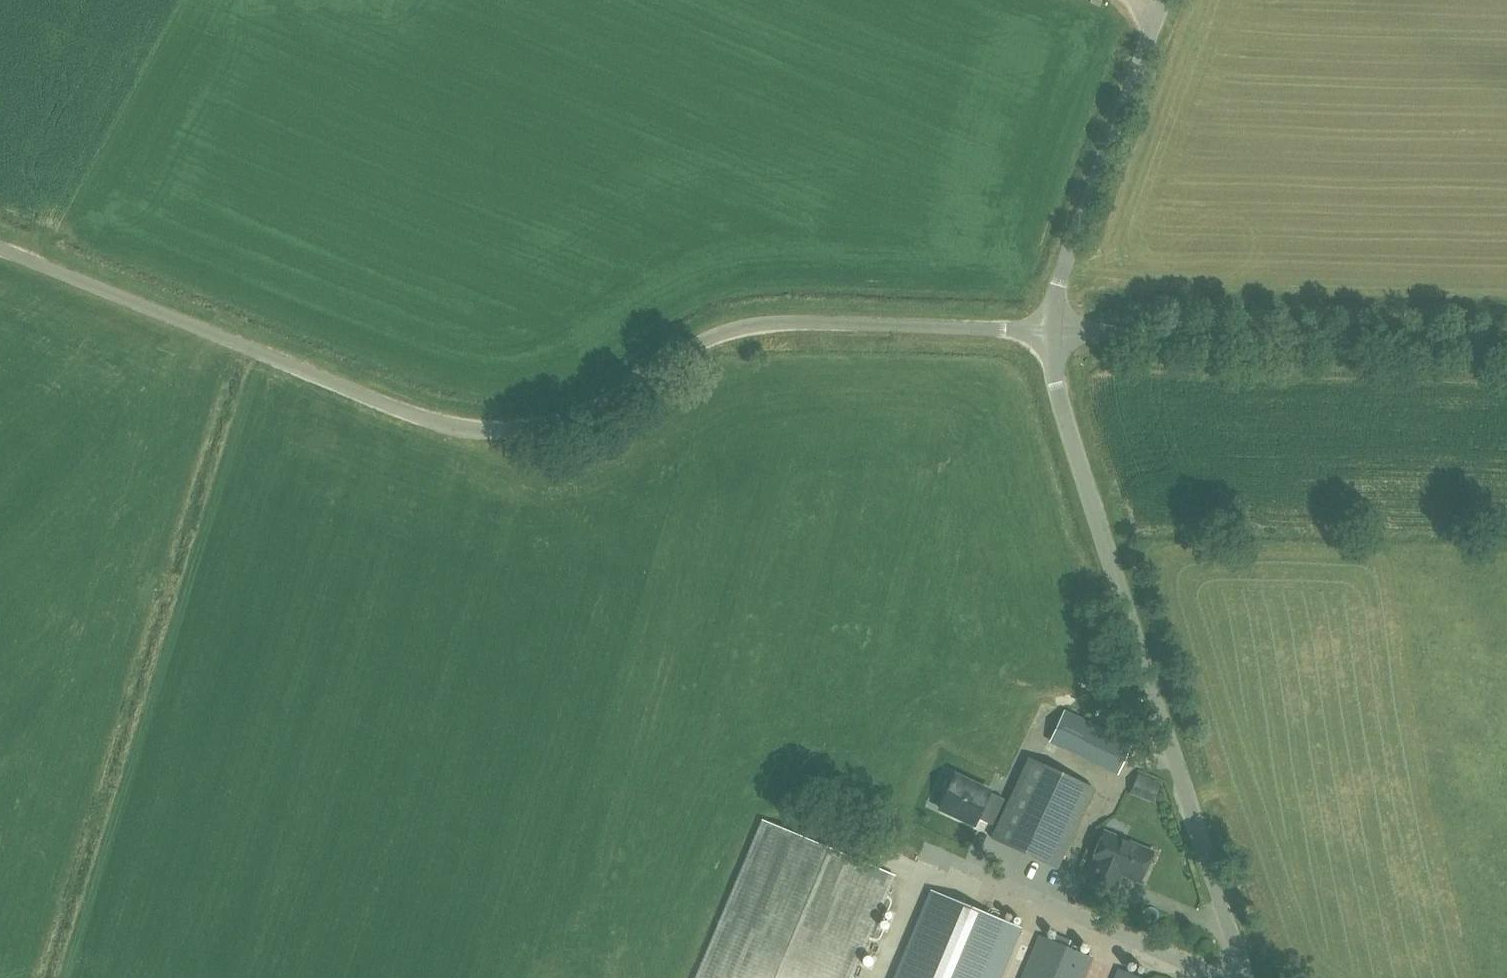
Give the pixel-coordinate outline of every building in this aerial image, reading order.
[(1120,776),(1134,744),(1064,712),(1050,744),(1120,776)] [(956,775),(941,809),(976,825),(980,817),(999,826),(993,838),(993,839),(1058,870),(1059,869),(1095,790),(1030,760),(1011,801),(991,792),(992,791),(956,775)] [(764,821),(697,977),(853,977),(896,876),(764,821)] [(1142,882),(1153,854),(1105,834),(1094,862),(1096,863),(1088,881),(1115,892),(1123,874),(1142,882)] [(933,892),(897,977),(989,977),(1011,925),(933,892)] [(1094,959),(1041,937),(1024,977),(1086,977),(1094,959)] [(1120,970),(1116,977),(1139,977),(1120,970)]
